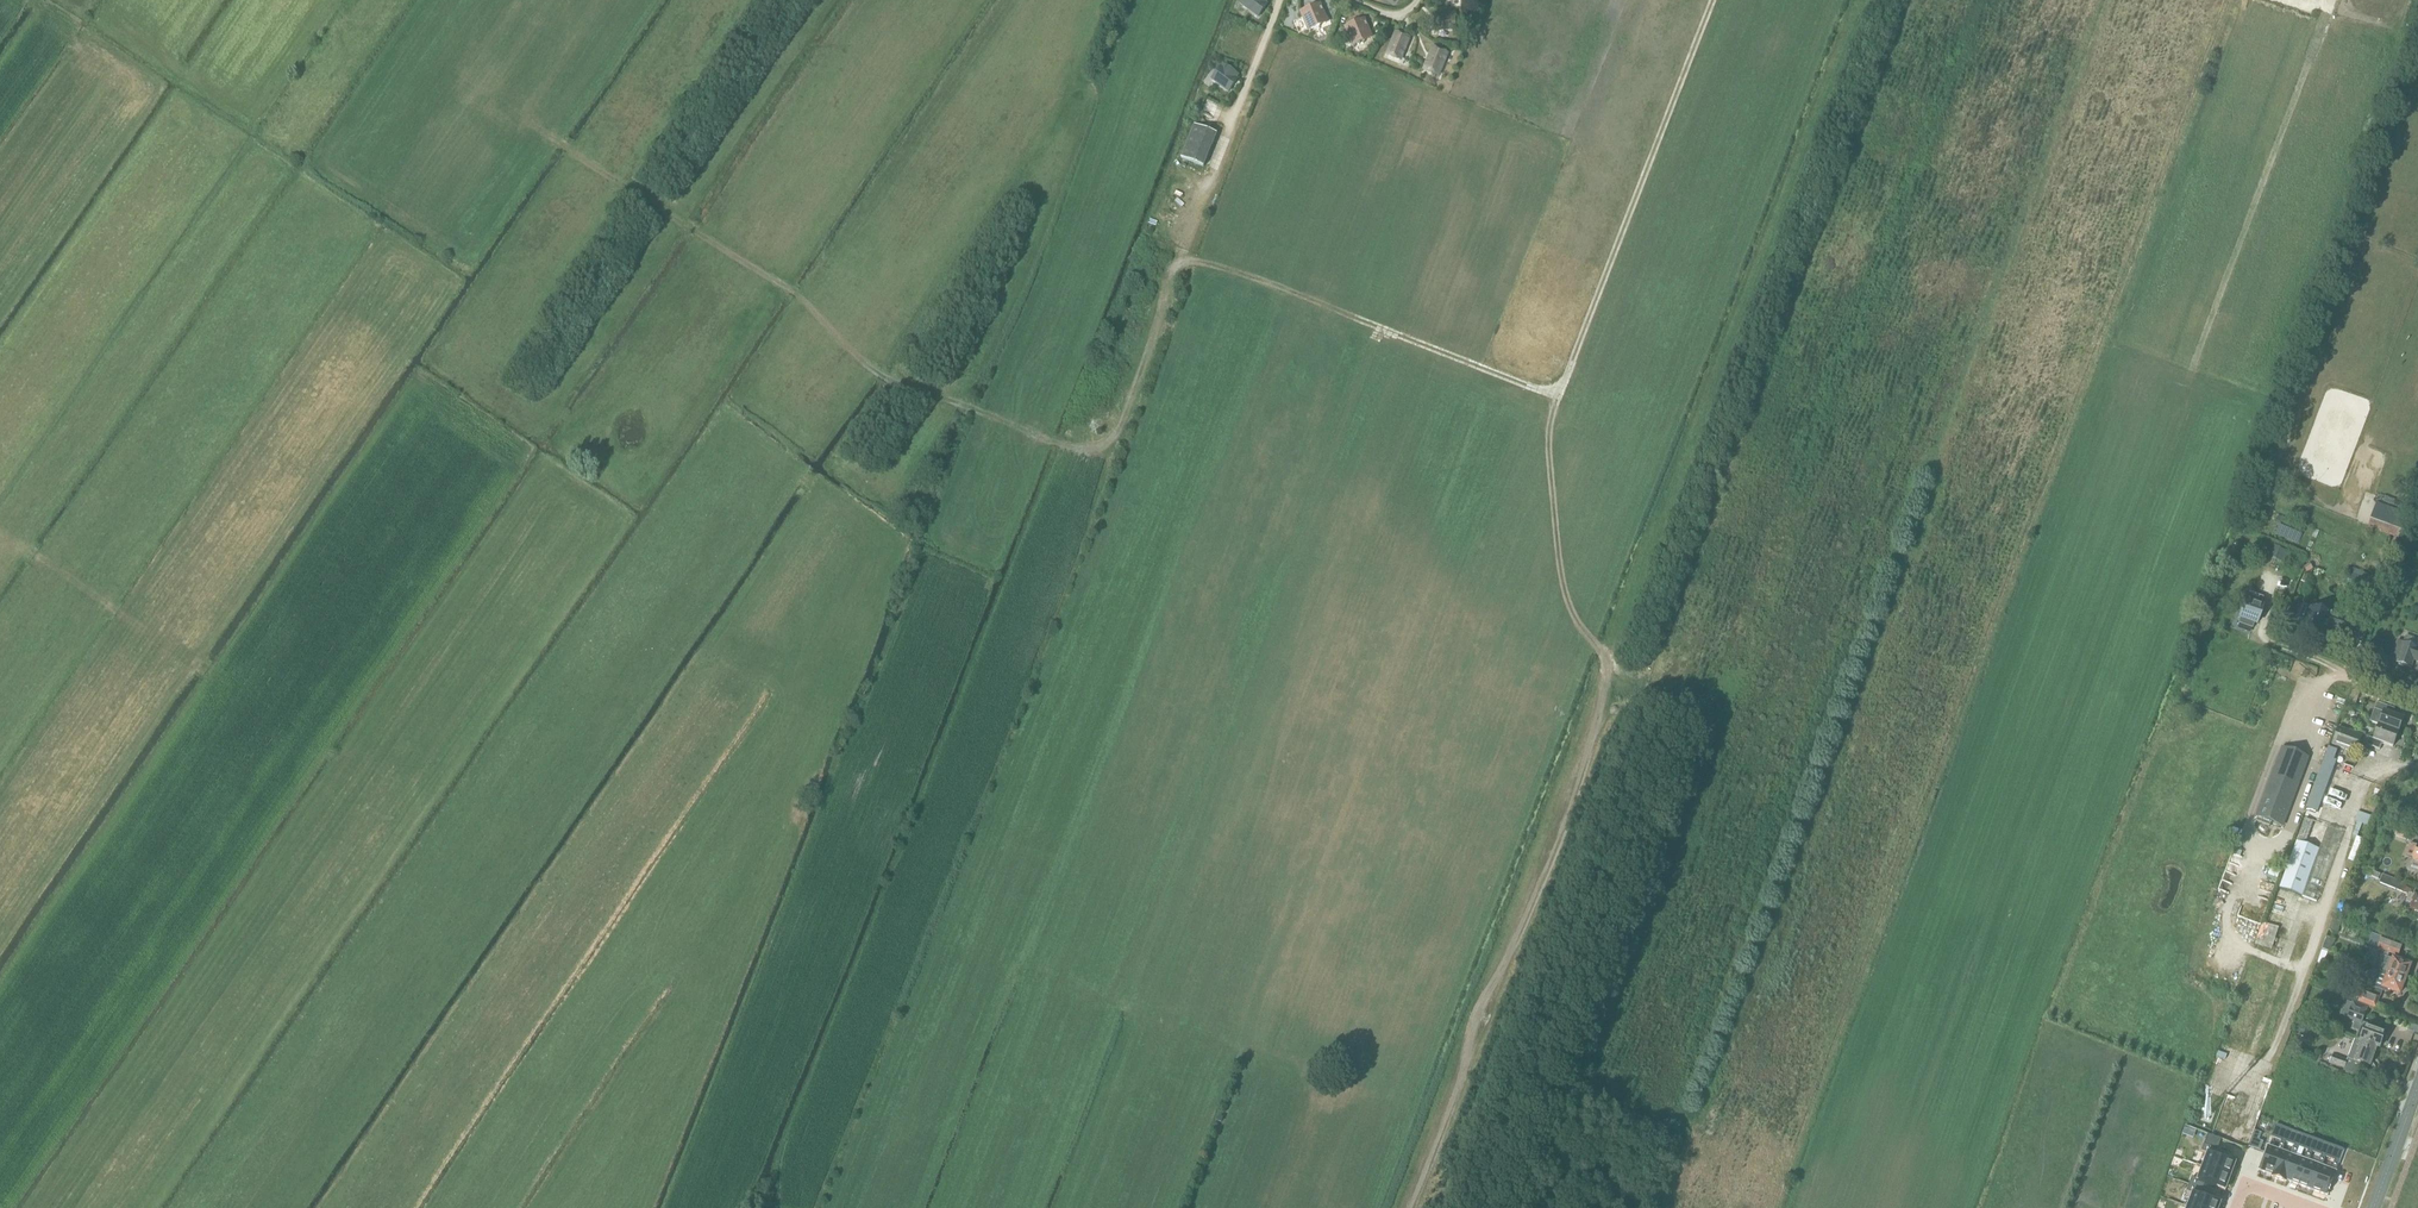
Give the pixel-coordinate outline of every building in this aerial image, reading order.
[(1242,5),(1259,17),(1267,5),(1265,3),(1267,0),(1246,0),(1242,5)] [(1300,11),(1308,32),(1329,23),(1321,3),(1300,11)] [(1445,16),(1433,16),(1434,31),(1456,31),(1455,12),(1445,12),(1445,16)] [(1373,38),(1365,18),(1344,26),(1352,47),(1373,38)] [(1396,31),(1385,55),(1401,62),(1412,37),(1396,31)] [(1433,47),(1423,72),(1439,79),(1450,54),(1433,47)] [(1221,68),(1213,80),(1229,91),(1238,80),(1235,78),(1238,75),(1226,66),(1223,69),(1221,68)] [(1181,158),(1204,168),(1218,134),(1195,125),(1181,158)] [(2410,515),(2377,503),(2368,527),(2401,539),(2410,515)] [(2265,605),(2262,604),(2264,598),(2247,591),(2245,597),(2242,596),(2241,599),(2246,601),(2239,619),(2240,620),(2239,624),(2253,629),(2254,625),(2258,626),(2265,605)] [(2360,626),(2332,615),(2311,608),(2303,629),(2324,636),(2328,627),(2343,632),(2341,636),(2347,638),(2349,639),(2350,636),(2356,638),(2360,626)] [(2402,644),(2397,642),(2391,659),(2396,661),(2396,662),(2398,663),(2399,665),(2403,666),(2405,665),(2411,668),(2413,660),(2417,662),(2417,650),(2417,649),(2417,644),(2417,640),(2405,636),(2402,644)] [(2378,702),(2370,722),(2379,726),(2399,734),(2404,720),(2397,717),(2395,712),(2396,710),(2383,704),(2378,702)] [(2374,740),(2370,738),(2368,745),(2381,750),(2383,746),(2387,745),(2393,748),(2399,734),(2379,726),(2374,740)] [(2363,737),(2340,728),(2333,745),(2357,753),(2363,737)] [(2330,748),(2326,757),(2333,760),(2337,751),(2330,748)] [(2308,759),(2283,749),(2258,816),(2284,825),(2308,759)] [(2317,779),(2314,787),(2323,791),(2326,782),(2317,779)] [(2398,827),(2395,835),(2408,840),(2411,832),(2398,827)] [(2302,896),(2319,849),(2296,841),(2279,888),(2283,889),(2302,896)] [(2381,874),(2355,864),(2353,869),(2379,880),(2381,874)] [(2405,883),(2383,874),(2379,883),(2402,892),(2405,883)] [(2404,891),(2409,893),(2406,901),(2407,902),(2405,908),(2411,910),(2410,911),(2417,914),(2417,895),(2413,894),(2415,889),(2406,885),(2404,891)] [(2260,930),(2237,995),(2278,1011),(2300,945),(2288,941),(2302,896),(2283,889),(2267,933),(2260,930)] [(2377,925),(2365,921),(2363,926),(2375,931),(2377,925)] [(2382,937),(2380,943),(2378,949),(2382,950),(2390,953),(2391,949),(2400,953),(2403,944),(2382,937)] [(2324,965),(2328,953),(2322,950),(2317,963),(2324,965)] [(2380,961),(2380,965),(2380,968),(2380,971),(2388,974),(2405,980),(2410,966),(2392,959),(2389,958),(2388,958),(2390,953),(2382,950),(2381,955),(2380,959),(2380,961)] [(2373,994),(2362,990),(2358,1002),(2376,1009),(2383,991),(2389,993),(2390,990),(2400,994),(2405,980),(2388,974),(2378,970),(2372,987),(2375,988),(2373,994)] [(2358,1031),(2354,1039),(2362,1043),(2380,1048),(2385,1034),(2378,1031),(2379,1029),(2373,1027),(2373,1030),(2366,1027),(2367,1024),(2362,1022),(2364,1017),(2368,1007),(2352,1001),(2351,1003),(2345,1000),(2339,1015),(2346,1018),(2356,1021),(2353,1029),(2358,1031)] [(2327,1066),(2343,1071),(2355,1075),(2359,1063),(2370,1067),(2377,1048),(2379,1049),(2380,1048),(2362,1043),(2354,1039),(2347,1061),(2331,1055),(2329,1062),(2328,1062),(2327,1066)] [(2261,1164),(2259,1170),(2272,1175),(2272,1177),(2282,1152),(2285,1143),(2290,1130),(2276,1125),(2271,1137),(2281,1141),(2277,1150),(2268,1146),(2265,1153),(2261,1164)] [(2282,1152),(2272,1177),(2286,1182),(2286,1180),(2295,1157),(2299,1148),(2303,1135),(2290,1130),(2285,1143),(2294,1146),(2291,1155),(2282,1152)] [(2204,1144),(2202,1152),(2207,1154),(2203,1167),(2233,1178),(2236,1169),(2234,1168),(2236,1163),(2231,1162),(2216,1156),(2218,1149),(2222,1138),(2209,1133),(2204,1144)] [(2286,1180),(2286,1182),(2286,1183),(2287,1181),(2300,1185),(2309,1162),(2312,1153),(2317,1140),(2303,1135),(2299,1148),(2308,1151),(2304,1160),(2296,1157),(2295,1157),(2286,1180)] [(2253,1137),(2249,1147),(2260,1151),(2264,1141),(2253,1137)] [(2309,1162),(2300,1185),(2313,1190),(2322,1167),(2325,1158),(2330,1145),(2317,1140),(2312,1153),(2321,1156),(2318,1165),(2309,1162)] [(2322,1167),(2313,1190),(2327,1196),(2344,1150),(2330,1145),(2325,1158),(2326,1158),(2334,1161),(2331,1170),(2322,1167)] [(2192,1178),(2189,1185),(2203,1190),(2205,1184),(2226,1191),(2227,1186),(2229,1187),(2233,1178),(2203,1167),(2198,1180),(2192,1178)] [(2187,1192),(2192,1194),(2188,1207),(2190,1207),(2219,1207),(2221,1204),(2201,1196),(2203,1190),(2189,1185),(2187,1192)]
